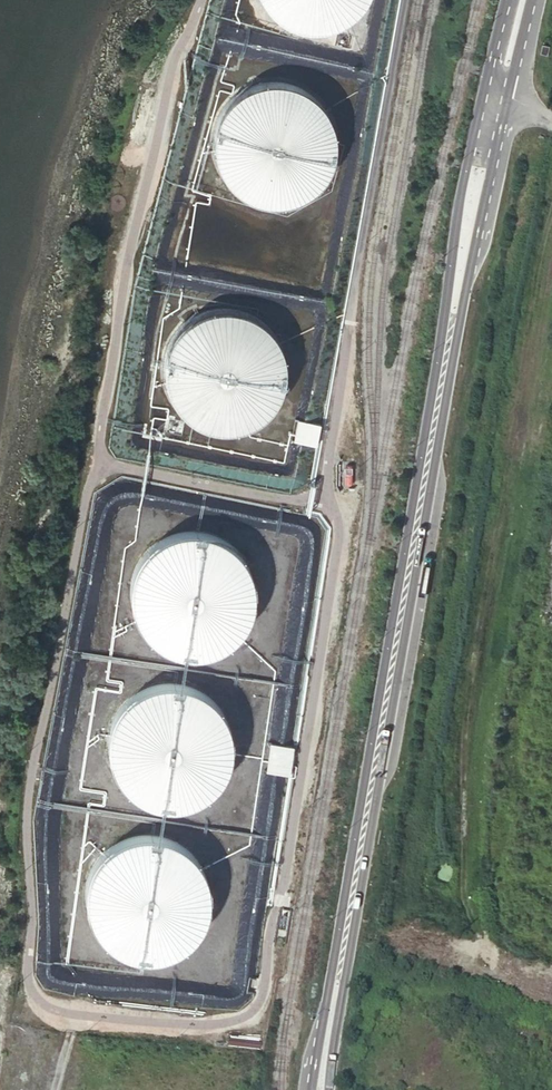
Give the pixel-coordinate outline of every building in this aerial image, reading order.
[(367,0),(252,0),(258,12),(266,22),(277,30),(289,35),(294,37),(301,38),(314,39),(327,36),(339,31),(350,24),(359,14),(366,3),(367,0)] [(331,168),(335,156),(337,143),(336,130),(332,117),(326,106),(322,100),(318,96),(307,88),(295,82),(283,79),(270,79),(257,82),(245,87),(234,94),(225,103),(218,115),(214,127),(213,130),(212,140),(213,153),(217,165),(223,177),(232,187),(242,195),(254,200),(259,202),(267,203),(280,204),(292,201),(305,196),(315,189),(324,179),(331,168)] [(283,396),(287,384),(289,370),(288,358),(288,357),(284,345),(278,333),(269,323),(259,315),(247,310),(234,307),(221,306),(208,309),(204,310),(196,314),(185,321),(176,331),(169,342),(165,354),(163,367),(164,380),(168,393),(174,405),(183,415),(193,423),(205,428),(207,429),(218,431),(231,432),(244,429),(256,424),(267,417),(276,407),(283,396)] [(246,617),(250,604),(252,591),(251,579),(251,578),(247,566),(241,554),(232,544),(222,536),(210,530),(197,527),(184,527),(171,529),(167,531),(159,534),(148,542),(139,551),(132,563),(128,575),(126,588),(127,601),(131,614),(137,625),(146,635),(156,643),(168,649),(170,650),(181,652),(194,652),(207,650),(219,645),(230,637),(239,628),(246,617)] [(223,768),(227,755),(229,742),(228,730),(228,729),(224,717),(218,705),(209,695),(199,687),(187,681),(174,678),(161,678),(148,680),(144,682),(136,685),(125,693),(116,702),(109,714),(105,726),(103,739),(104,752),(108,765),(114,776),(123,786),(133,794),(145,800),(147,801),(158,803),(171,803),(184,801),(196,796),(207,788),(216,779),(223,768)] [(287,773),(293,744),(269,739),(263,769),(287,773)] [(201,920),(205,907),(207,894),(206,882),(206,881),(202,868),(196,857),(187,847),(177,839),(165,833),(152,830),(139,830),(126,832),(121,834),(114,837),(103,845),(94,854),(87,866),(82,878),(81,891),(82,904),(86,917),(92,928),(100,938),(111,946),(123,952),(125,953),(136,955),(149,955),(162,953),(174,948),(185,940),(194,931),(201,920)]
